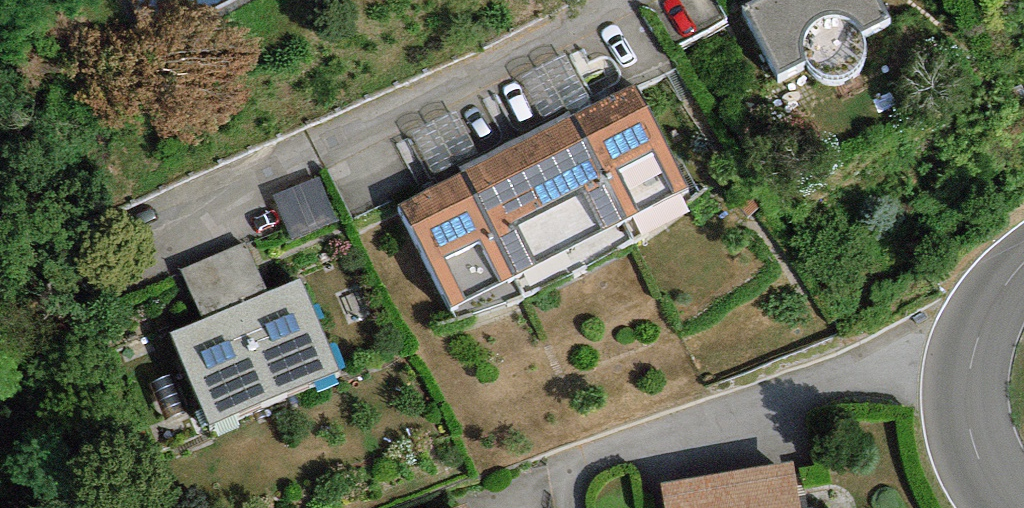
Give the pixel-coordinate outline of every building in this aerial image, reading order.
[(743,6),(778,73),(805,59),(809,66),(813,71),(819,77),(826,80),(835,80),(843,79),(848,77),(857,70),(862,64),(865,52),(865,42),(862,31),(889,17),(880,0),(755,0),(743,6)] [(634,83),(572,115),(637,243),(671,218),(691,197),(687,188),(634,83)] [(458,168),(461,174),(525,296),(544,286),(591,264),(637,243),(572,115),(570,111),(458,168)] [(525,296),(461,174),(401,204),(455,318),(525,296)] [(320,175),(274,196),(294,241),(340,220),(320,175)] [(248,241),(181,268),(203,320),(269,292),(248,241)] [(203,320),(172,332),(211,425),(339,371),(300,279),(269,292),(203,320)] [(662,482),(666,507),(802,507),(794,461),(662,482)]
